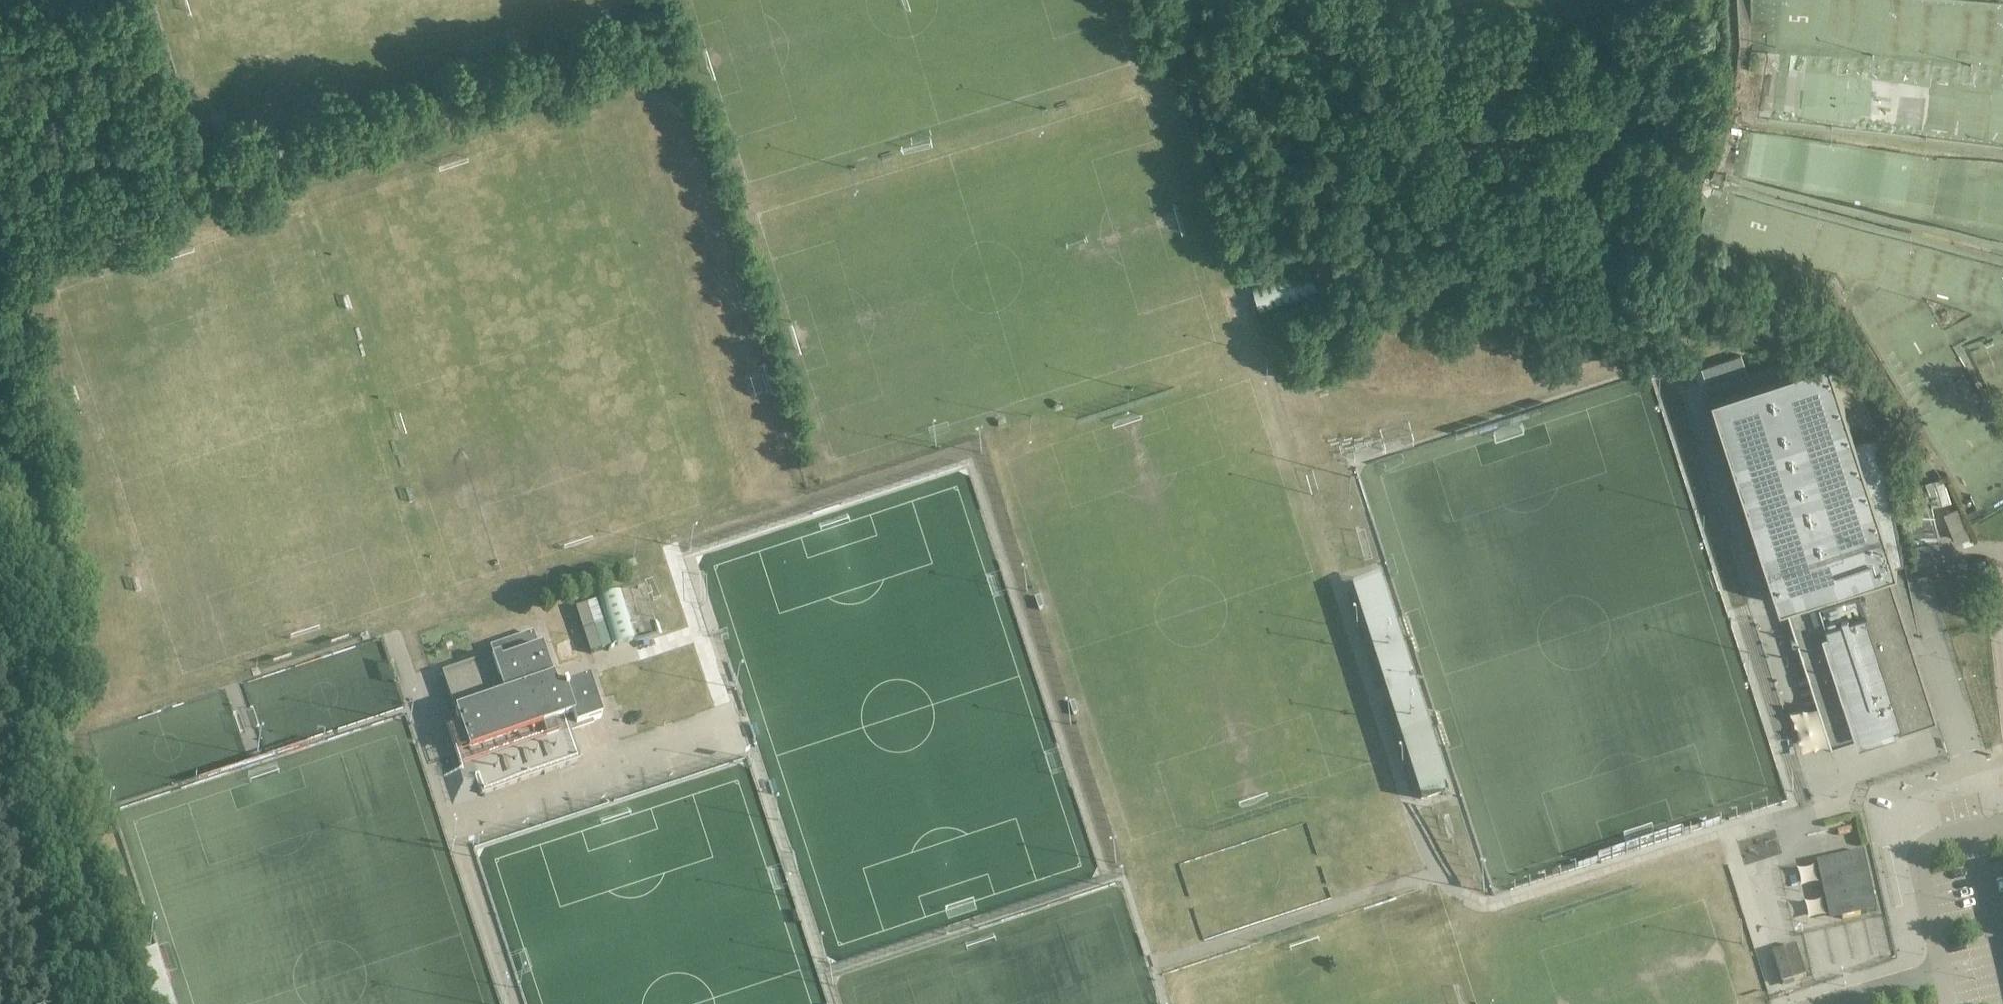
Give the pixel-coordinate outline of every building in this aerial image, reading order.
[(1318,294),(1309,265),(1252,283),(1261,312),(1318,294)] [(1745,384),(1712,395),(1777,598),(1805,589),(1807,597),(1889,570),(1900,566),(1897,557),(1902,556),(1902,558),(1903,558),(1878,429),(1845,361),(1832,365),(1829,357),(1821,360),(1745,384)] [(1939,541),(1931,506),(1907,512),(1915,546),(1939,541)] [(1944,564),(1920,565),(1920,577),(1944,577),(1944,564)] [(1805,589),(1777,598),(1780,606),(1786,604),(1834,753),(1835,753),(1832,744),(1895,724),(1898,732),(1937,720),(1912,641),(1889,570),(1807,597),(1805,589)] [(1449,789),(1381,579),(1353,588),(1421,798),(1449,789)] [(633,639),(619,591),(598,597),(613,645),(633,639)] [(591,652),(575,606),(544,616),(559,663),(591,652)] [(493,654),(442,672),(455,711),(458,721),(447,725),(460,762),(470,758),(472,765),(462,768),(461,769),(453,772),(458,786),(477,780),(482,793),(580,759),(570,728),(602,716),(589,679),(566,686),(566,685),(563,686),(563,687),(557,689),(553,677),(552,678),(541,647),(538,648),(532,632),(491,646),(493,654)] [(1842,918),(1877,910),(1864,851),(1828,858),(1842,918)] [(1796,945),(1773,952),(1783,983),(1806,976),(1796,945)]
